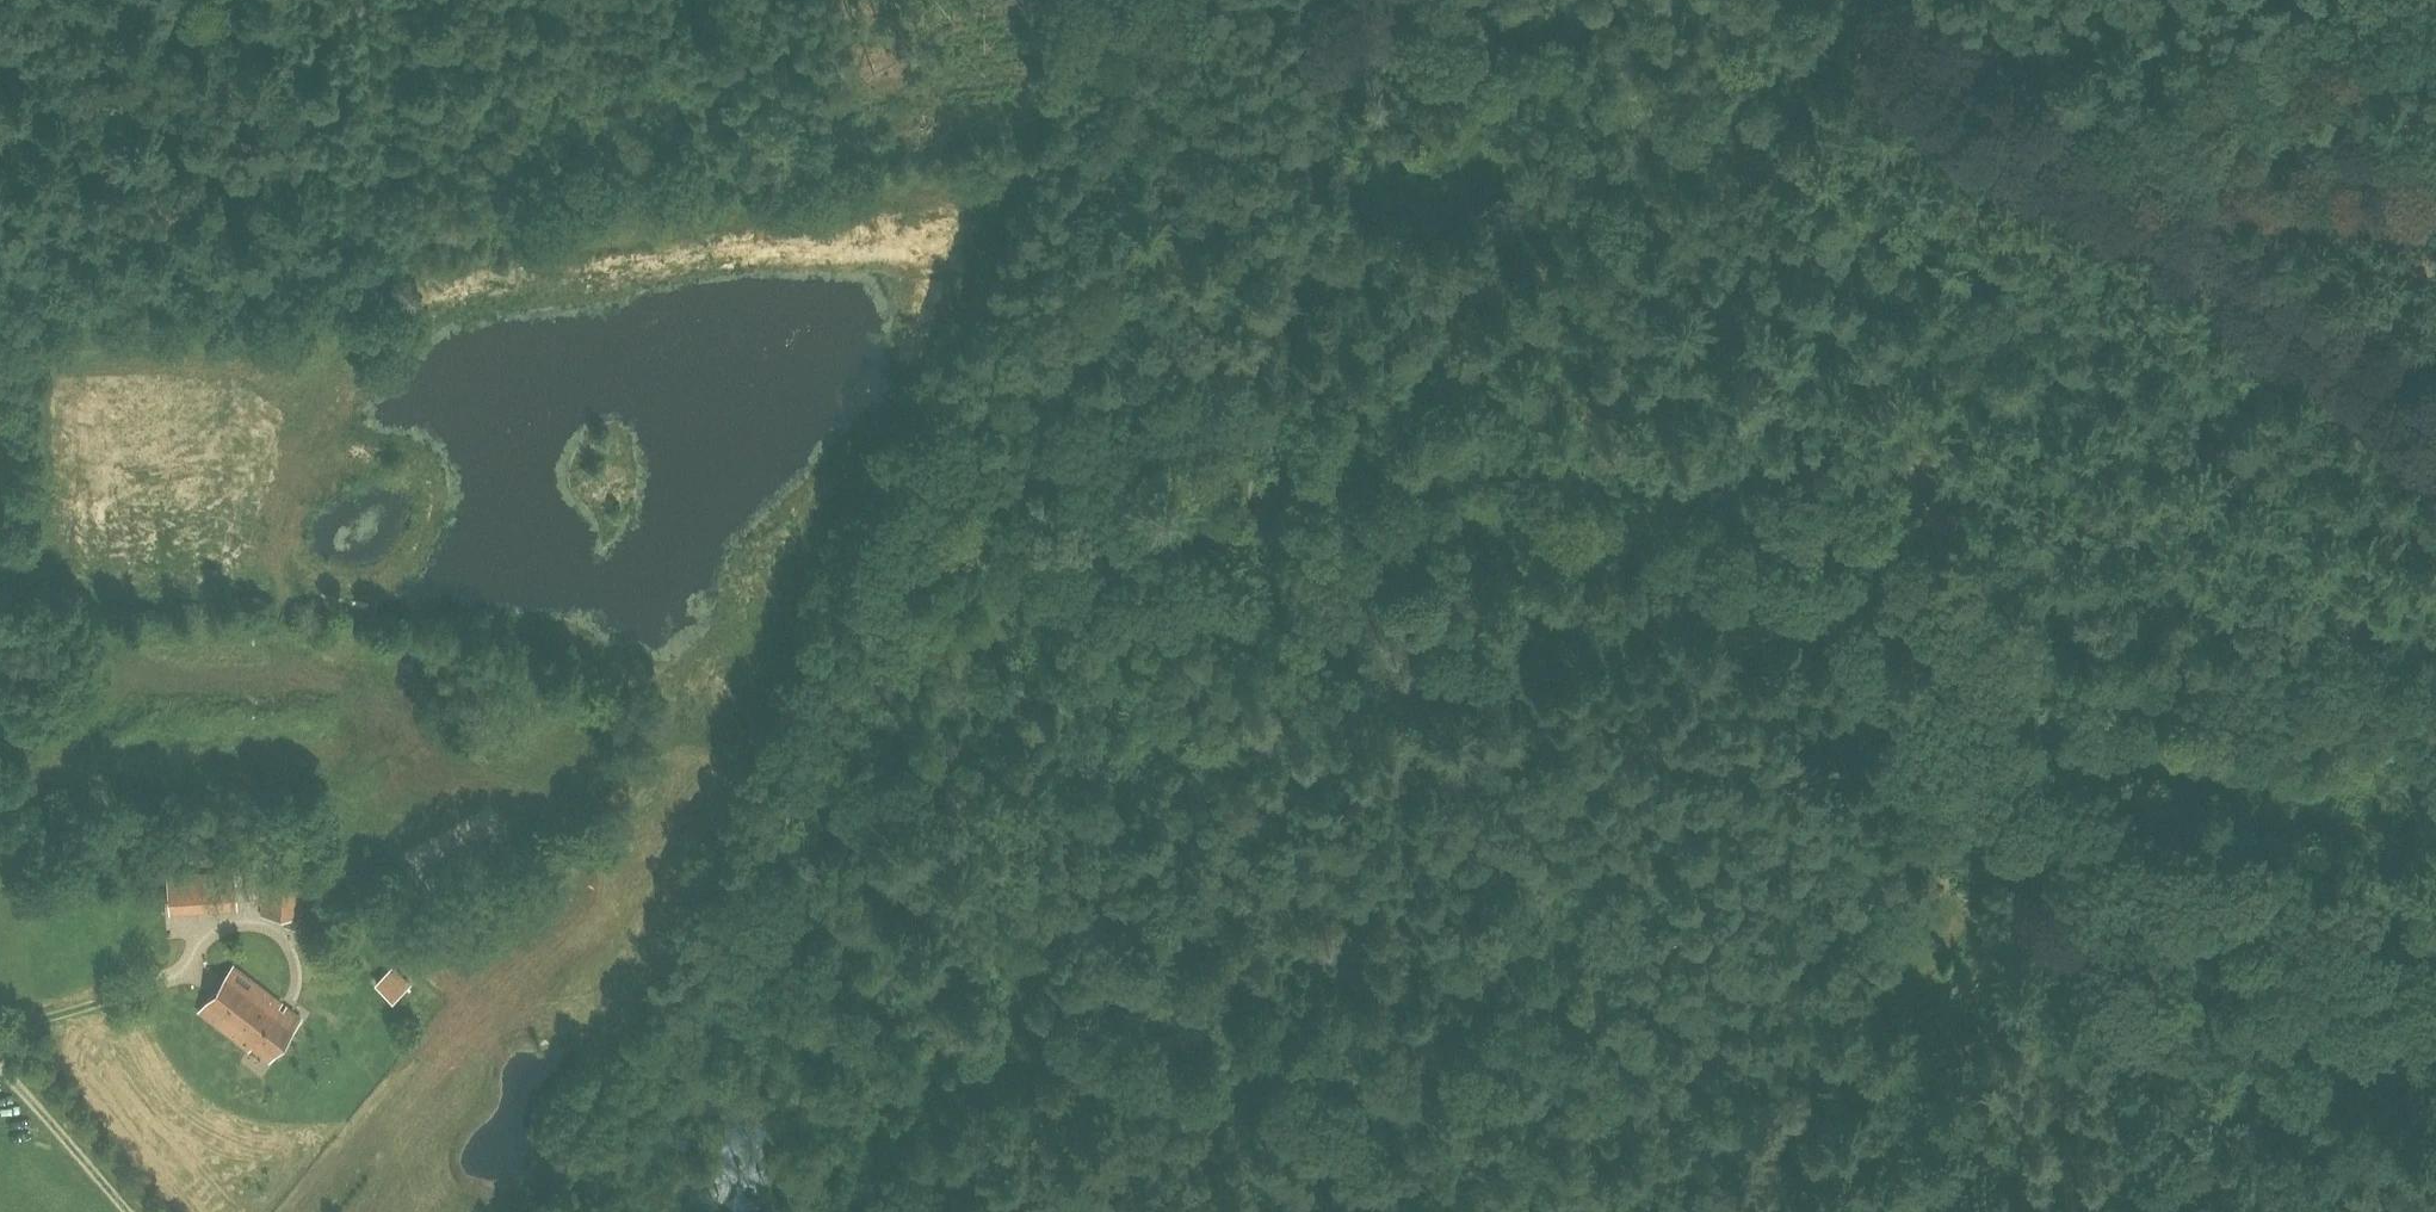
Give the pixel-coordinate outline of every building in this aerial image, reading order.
[(262,867),(260,917),(286,918),(285,929),(302,929),(305,867),(262,865),(262,867)] [(234,871),(166,876),(168,905),(236,900),(234,871)] [(375,982),(392,1001),(411,983),(394,965),(375,982)] [(299,1021),(280,1006),(282,1003),(234,966),(199,1010),(249,1048),(252,1044),(270,1059),(299,1021)]
